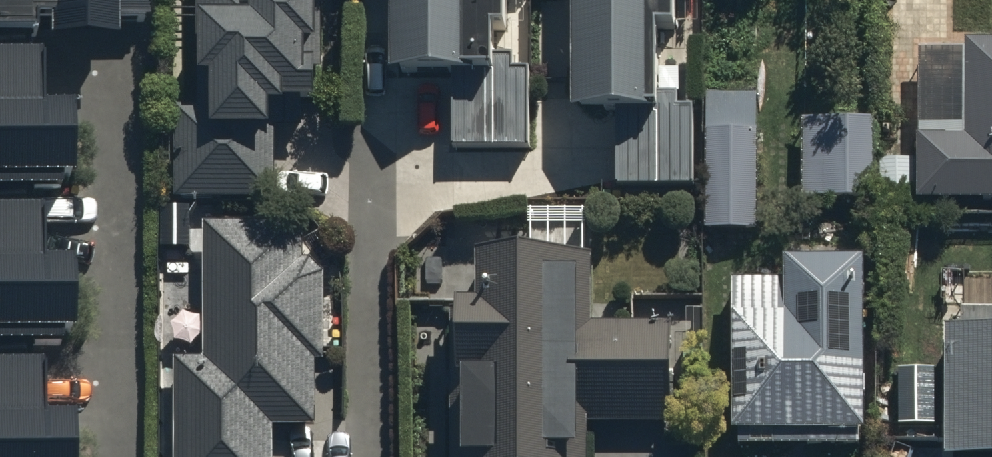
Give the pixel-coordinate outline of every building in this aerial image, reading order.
[(150,26),(149,0),(0,0),(0,27),(150,26)] [(323,126),(323,18),(333,19),(333,0),(199,0),(199,115),(177,115),(177,212),(278,212),(278,132),(293,132),(293,126),(323,126)] [(394,83),(455,83),(456,143),(530,143),(530,66),(497,66),(497,37),(508,37),(508,0),(394,0),(394,83)] [(576,119),(620,120),(619,182),(693,183),(693,99),(658,98),(658,36),(678,36),(678,0),(576,0),(576,119)] [(75,179),(75,94),(46,94),(46,47),(0,47),(0,179),(75,179)] [(968,57),(966,146),(966,152),(920,152),(920,168),(882,168),(882,220),(919,220),(919,217),(991,217),(991,57),(968,57)] [(757,141),(757,102),(708,102),(708,242),(760,242),(760,141),(757,141)] [(876,131),(805,131),(805,209),(876,209),(876,131)] [(76,331),(76,246),(47,246),(47,199),(0,199),(0,331),(76,331)] [(207,259),(207,369),(176,369),(176,456),(276,456),(276,439),(318,439),(318,373),(328,373),(327,286),(323,280),(322,279),(321,278),(321,277),(320,276),(319,276),(318,275),(317,274),(316,273),(315,272),(305,272),(305,247),(301,242),(300,240),(300,239),(299,239),(298,238),(297,237),(296,236),(295,236),(294,235),(293,234),(291,234),(290,233),(240,233),(239,234),(238,234),(236,235),(235,236),(234,236),(233,237),(232,238),(232,239),(231,240),(230,241),(229,242),(229,243),(228,244),(228,245),(227,247),(227,248),(226,249),(226,258),(207,258),(207,259)] [(482,270),(482,314),(451,314),(451,456),(585,456),(585,427),(674,427),(674,326),(597,326),(598,268),(482,270)] [(735,293),(735,452),(741,452),(741,456),(861,456),(861,449),(868,449),(868,273),(789,273),(789,285),(737,285),(737,293),(735,293)] [(959,320),(960,342),(945,342),(946,456),(991,456),(991,274),(959,274),(959,320)] [(76,405),(47,405),(47,358),(0,358),(0,456),(76,456),(76,405)]
